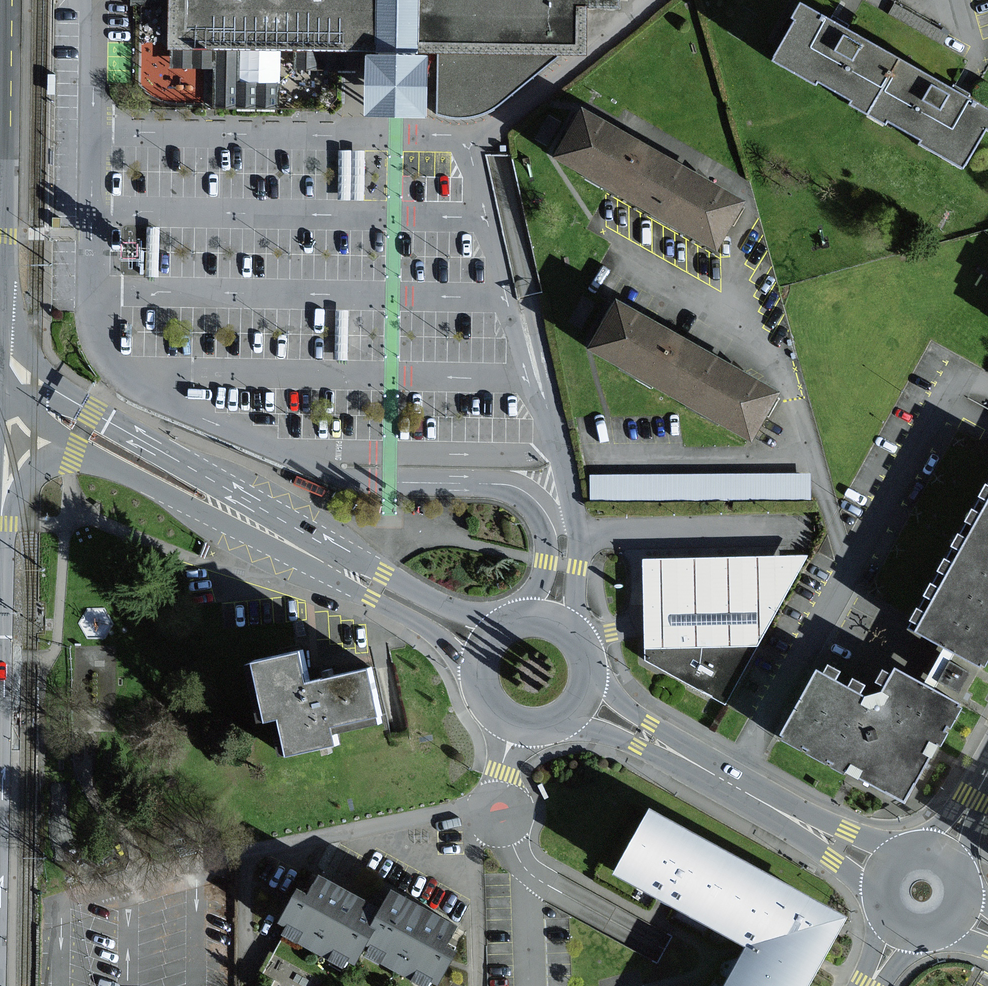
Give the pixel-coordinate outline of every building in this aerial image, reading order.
[(462,119),(479,116),(499,107),(531,79),(564,57),(584,41),(584,6),(627,9),(627,0),(133,0),(133,2),(164,2),(164,43),(164,67),(204,68),(210,68),(209,110),(289,111),(290,80),(333,81),(333,69),(371,70),(371,113),(396,114),(438,114),(450,118),(462,119)] [(802,7),(771,62),(867,117),(899,62),(850,34),(802,7)] [(899,62),(867,117),(964,172),(987,130),(987,112),(947,89),(899,62)] [(590,104),(560,153),(640,198),(672,148),(590,104)] [(338,194),(364,194),(365,145),(339,144),(338,194)] [(754,197),(672,148),(640,198),(724,247),(754,197)] [(594,349),(749,436),(774,392),(744,375),(657,326),(620,305),(594,349)] [(813,473),(591,473),(592,499),(812,499),(813,473)] [(987,659),(987,504),(918,630),(984,667),(987,659)] [(811,554),(644,558),(647,648),(760,645),(811,554)] [(760,645),(647,648),(647,660),(728,704),(760,645)] [(298,648),(248,659),(262,723),(280,719),(287,754),(340,743),(335,723),(381,713),(370,664),(305,678),(298,648)] [(916,800),(970,703),(904,666),(886,697),(828,665),(792,730),(916,800)] [(615,879),(715,934),(752,867),(652,812),(615,879)] [(752,867),(715,934),(747,952),(809,985),(816,985),(852,922),(752,867)] [(334,951),(358,964),(368,944),(385,913),(322,879),(312,897),(300,891),(283,921),(307,934),(302,943),(330,959),(334,951)] [(395,894),(385,913),(368,944),(390,956),(386,964),(415,980),(419,972),(443,985),(458,958),(450,924),(395,894)] [(747,952),(729,985),(809,985),(747,952)]
